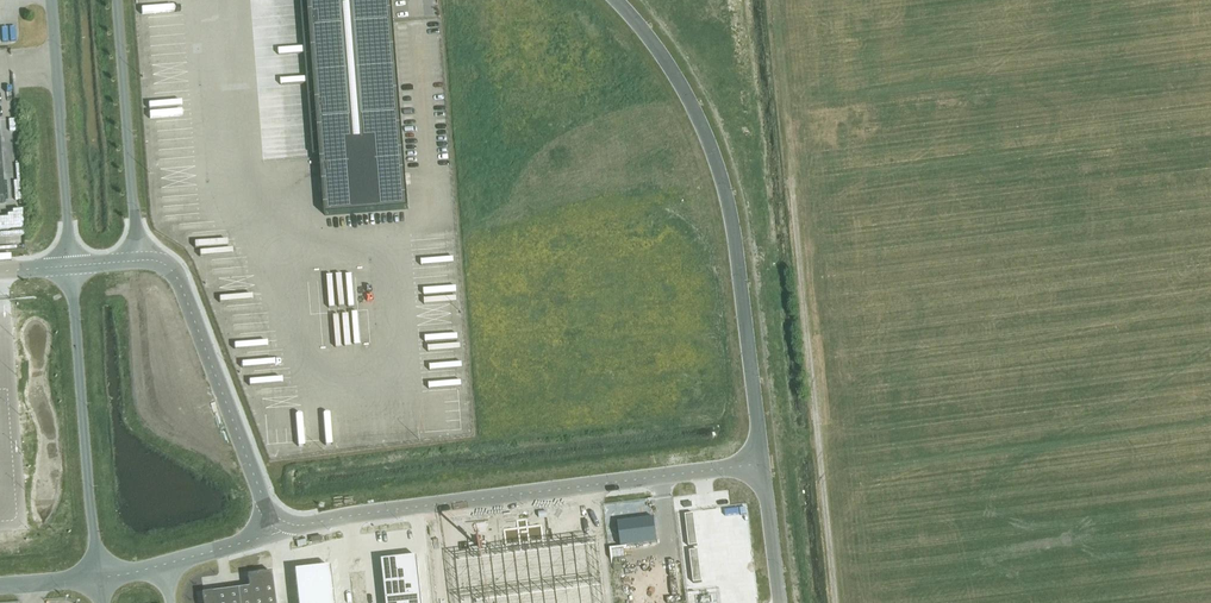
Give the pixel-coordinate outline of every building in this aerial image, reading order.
[(325,216),(408,209),(392,0),(309,0),(325,216)] [(24,225),(24,207),(0,208),(0,226),(24,225)] [(694,514),(685,515),(689,547),(698,546),(694,514)] [(649,517),(613,521),(616,545),(652,540),(649,517)] [(454,560),(460,602),(605,602),(597,542),(545,549),(542,525),(527,527),(526,519),(517,521),(518,528),(504,530),(507,554),(454,560)] [(698,551),(690,552),(694,584),(702,583),(698,551)] [(382,562),(387,602),(422,602),(417,558),(382,562)] [(295,573),(299,602),(335,602),(331,569),(295,573)] [(202,595),(203,602),(275,602),(271,573),(248,577),(249,588),(249,589),(238,590),(212,594),(212,593),(211,593),(211,594),(202,595)]
